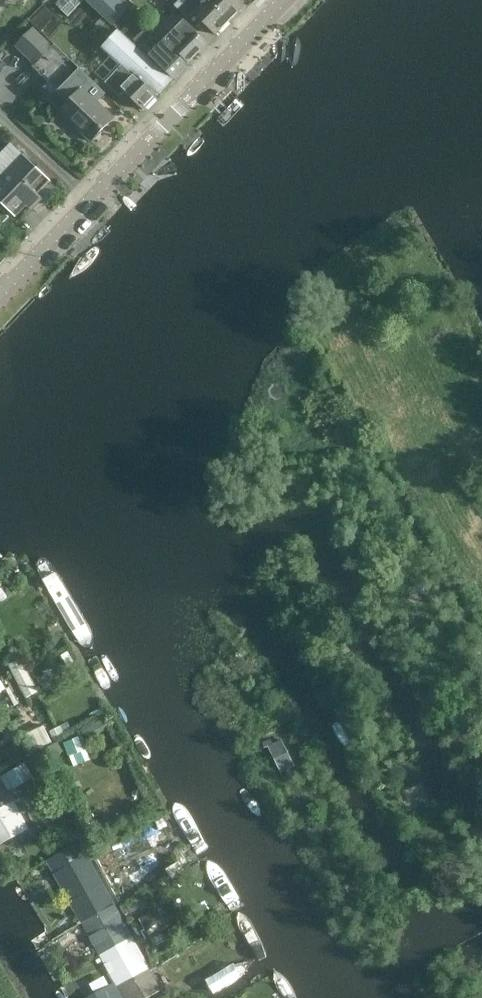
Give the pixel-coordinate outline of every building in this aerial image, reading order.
[(109,22),(125,7),(118,0),(87,0),(109,22)] [(209,0),(189,0),(179,10),(188,18),(193,13),(217,36),(231,21),(209,0)] [(231,21),(245,7),(238,0),(209,0),(231,21)] [(185,21),(166,41),(165,40),(161,44),(154,38),(145,48),(151,54),(151,55),(175,78),(188,63),(189,64),(209,44),(185,21)] [(34,28),(17,47),(35,64),(52,46),(34,28)] [(119,31),(102,49),(121,66),(106,82),(119,94),(123,91),(144,111),(158,96),(158,95),(172,80),(119,31)] [(89,94),(98,86),(80,68),(56,92),(69,105),(61,113),(91,143),(93,141),(99,140),(102,138),(102,132),(115,119),(89,94)] [(51,182),(12,144),(0,156),(0,203),(16,218),(51,182)] [(281,774),(294,768),(281,740),(267,747),(281,774)] [(11,788),(36,775),(28,760),(3,772),(11,788)] [(13,802),(0,778),(0,809),(13,802)] [(13,802),(0,809),(0,844),(28,829),(13,802)] [(79,843),(46,861),(80,922),(113,904),(79,843)] [(113,848),(99,856),(107,871),(122,863),(113,848)] [(98,954),(131,936),(113,904),(80,922),(98,954)] [(150,932),(169,923),(161,907),(142,916),(150,932)] [(98,954),(116,987),(149,969),(131,936),(98,954)] [(116,987),(122,997),(147,997),(161,990),(149,969),(116,987)] [(113,984),(89,997),(121,997),(113,984)]
